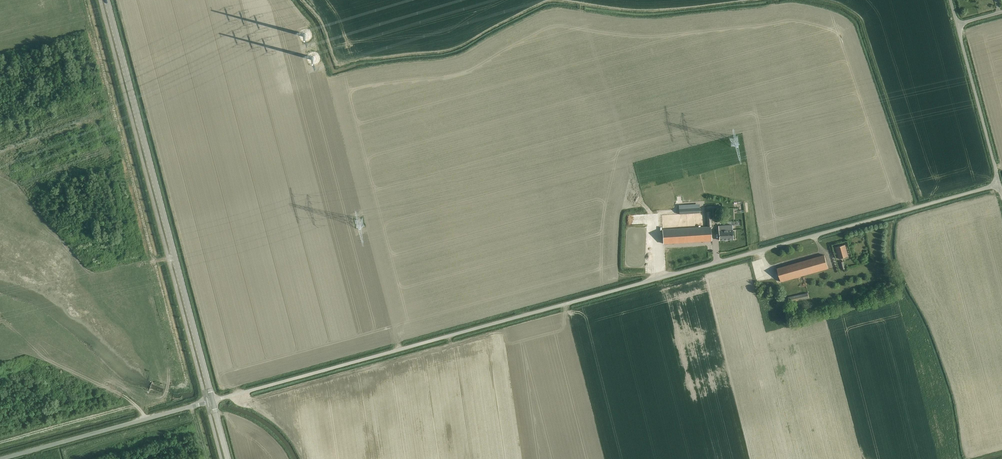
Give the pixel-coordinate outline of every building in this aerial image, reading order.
[(719,240),(733,239),(732,229),(732,225),(719,226),(719,230),(719,240)] [(711,241),(710,227),(662,230),(663,244),(711,241)] [(845,245),(836,247),(837,252),(835,252),(836,255),(838,254),(839,259),(848,256),(845,245)] [(781,282),(828,268),(824,255),(777,269),(781,282)] [(789,303),(809,298),(808,293),(788,297),(789,303)]
